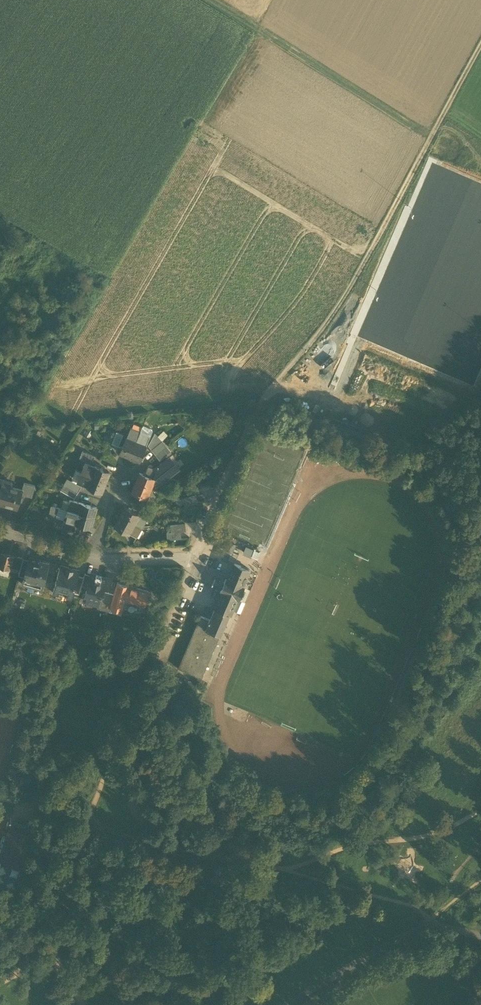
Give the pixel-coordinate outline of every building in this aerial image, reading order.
[(103,421),(94,421),(95,429),(103,429),(103,421)] [(140,431),(150,435),(153,429),(143,425),(140,431)] [(131,427),(126,438),(136,442),(140,431),(131,427)] [(157,437),(162,441),(168,435),(163,431),(157,437)] [(112,443),(118,446),(123,435),(116,432),(112,443)] [(148,445),(152,449),(162,441),(157,437),(155,434),(148,445)] [(16,438),(9,438),(9,446),(17,445),(16,438)] [(130,457),(136,442),(126,438),(120,453),(130,457)] [(152,449),(156,454),(166,446),(162,441),(152,449)] [(146,446),(136,442),(130,457),(140,461),(146,446)] [(171,452),(166,446),(156,454),(160,460),(171,452)] [(80,458),(91,463),(94,456),(83,451),(80,458)] [(165,462),(173,472),(179,468),(171,457),(165,462)] [(75,468),(79,470),(83,460),(79,458),(75,468)] [(140,473),(136,483),(151,489),(153,483),(157,485),(173,472),(165,462),(155,469),(148,467),(145,475),(140,473)] [(85,464),(82,472),(91,476),(95,467),(85,464)] [(95,467),(91,476),(106,482),(110,473),(95,467)] [(78,482),(82,472),(76,470),(71,481),(77,484),(78,482)] [(87,486),(91,476),(82,472),(78,482),(87,486)] [(102,492),(106,482),(91,476),(87,486),(102,492)] [(1,485),(1,484),(10,487),(12,482),(0,479),(0,485),(1,485)] [(70,481),(67,486),(78,492),(81,486),(77,484),(71,481),(70,481)] [(22,494),(32,497),(35,485),(24,482),(22,490),(23,490),(22,494)] [(147,499),(151,489),(136,483),(132,492),(147,499)] [(1,486),(0,489),(0,503),(18,508),(22,494),(23,490),(22,490),(10,487),(1,484),(1,485),(1,486)] [(75,498),(78,492),(67,486),(64,492),(75,498)] [(186,491),(188,497),(195,494),(199,493),(197,487),(186,491)] [(198,502),(195,494),(188,497),(182,498),(183,501),(184,506),(198,502)] [(67,510),(70,500),(63,498),(60,508),(67,510)] [(78,513),(81,503),(70,500),(67,510),(78,513)] [(97,507),(81,503),(78,513),(94,517),(97,507)] [(48,518),(56,520),(56,517),(59,508),(51,505),(48,518)] [(120,516),(134,524),(140,515),(140,514),(125,506),(120,516)] [(64,520),(64,519),(67,510),(60,508),(59,508),(56,517),(64,520)] [(64,519),(75,523),(78,513),(67,510),(64,519)] [(78,513),(75,523),(76,524),(91,528),(94,517),(78,513)] [(146,519),(140,515),(134,524),(141,528),(146,519)] [(129,533),(134,524),(120,516),(115,525),(129,533)] [(75,523),(64,519),(64,520),(61,527),(74,531),(76,524),(75,523)] [(170,524),(171,532),(181,531),(186,531),(185,523),(170,524)] [(141,528),(134,524),(129,533),(136,537),(141,528)] [(181,538),(181,531),(171,532),(166,533),(167,540),(181,538)] [(257,559),(260,552),(246,545),(243,551),(257,559)] [(10,570),(11,567),(11,565),(14,566),(15,566),(18,556),(1,552),(0,557),(0,567),(10,570)] [(23,558),(18,556),(15,566),(14,566),(14,568),(20,569),(23,558)] [(49,562),(30,557),(29,559),(24,577),(22,584),(41,589),(49,562)] [(29,559),(23,558),(20,569),(18,575),(24,577),(29,559)] [(235,563),(227,580),(226,579),(220,591),(222,592),(215,609),(228,614),(230,615),(237,598),(239,599),(244,587),(242,586),(249,570),(235,563)] [(60,565),(53,592),(72,598),(73,592),(78,575),(80,571),(60,565)] [(8,576),(10,570),(0,567),(0,574),(8,576)] [(82,586),(87,587),(91,575),(85,573),(84,577),(82,586)] [(98,605),(99,605),(103,591),(106,578),(91,574),(91,575),(87,587),(83,601),(98,605)] [(84,577),(78,575),(73,592),(79,594),(82,586),(84,577)] [(111,608),(122,611),(125,600),(144,605),(148,591),(118,583),(114,594),(110,608),(111,608)] [(97,608),(104,610),(109,593),(103,591),(99,605),(98,605),(97,608)] [(114,594),(109,593),(104,610),(110,611),(111,608),(110,608),(114,594)] [(215,609),(210,620),(224,625),(228,614),(215,609)] [(178,668),(201,678),(224,625),(210,620),(200,615),(178,668)] [(23,832),(33,835),(36,827),(14,821),(12,829),(23,832)]
